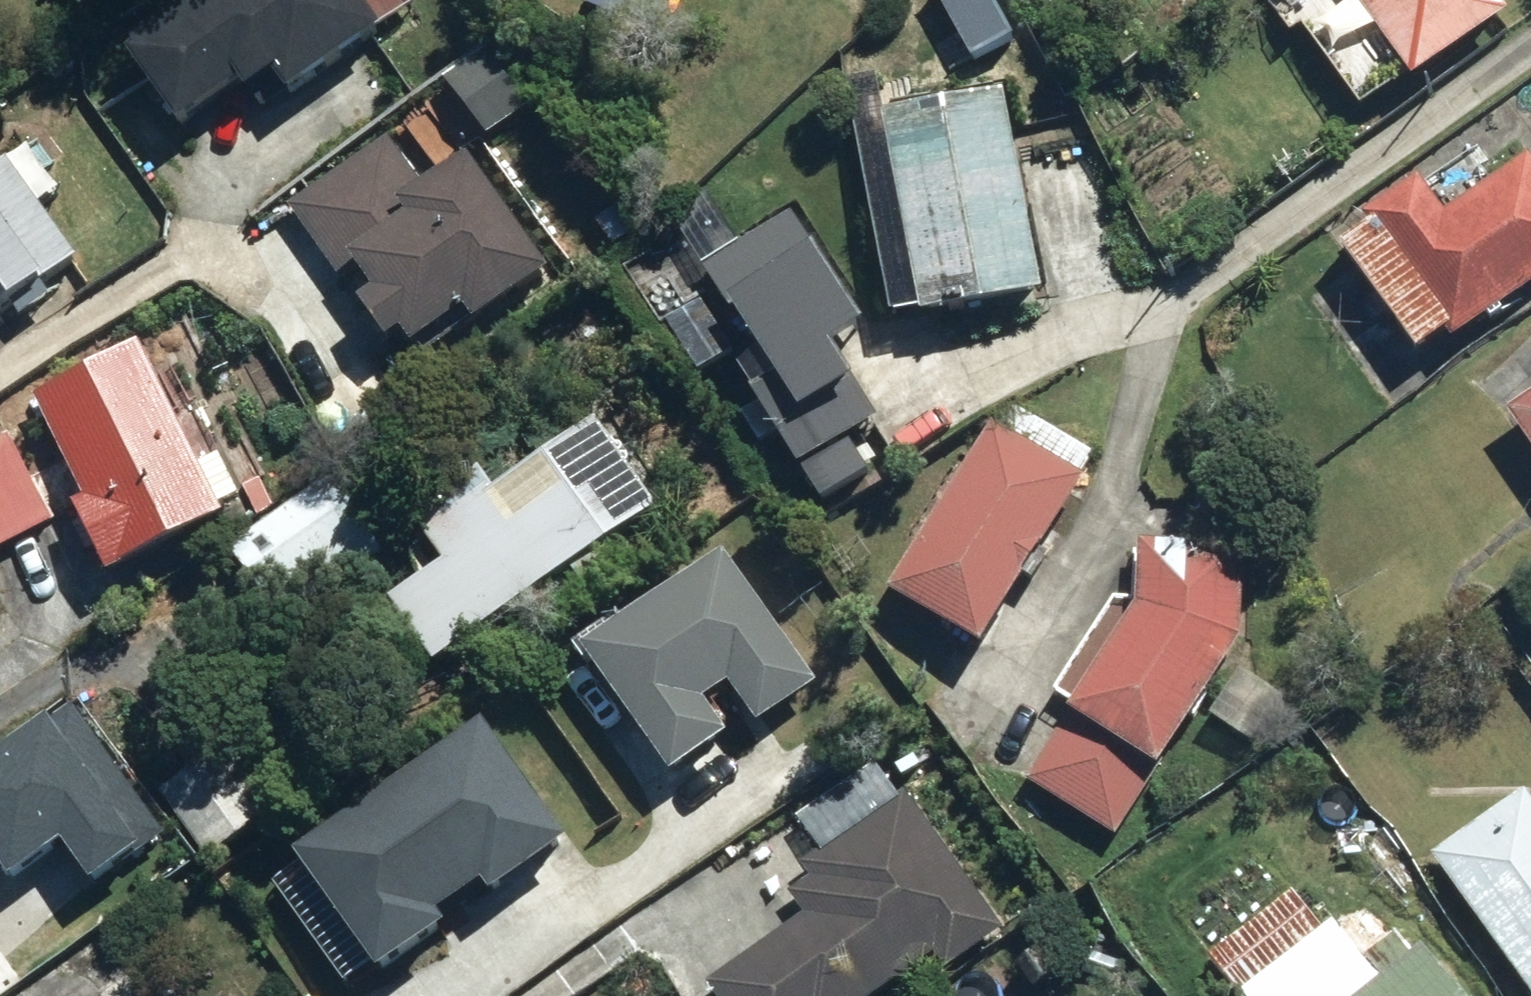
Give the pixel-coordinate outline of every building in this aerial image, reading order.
[(176,143),(235,99),(244,111),(271,91),(285,110),(432,2),(430,0),(213,0),(120,68),(176,143)] [(1363,119),(1508,15),(1497,0),(1278,0),(1363,119)] [(1009,87),(883,108),(919,326),(1045,306),(1009,87)] [(471,336),(558,271),(478,162),(451,182),(409,126),(281,221),(381,356),(398,343),(413,364),(464,326),(471,336)] [(74,260),(37,211),(65,190),(32,144),(0,167),(0,314),(74,260)] [(1530,285),(1530,164),(1528,159),(1444,217),(1423,186),(1334,247),(1416,365),(1530,285)] [(862,334),(805,253),(692,331),(791,472),(856,426),(836,396),(854,384),(833,354),(862,334)] [(196,476),(141,354),(31,404),(77,508),(70,511),(101,581),(222,527),(219,518),(237,510),(217,466),(196,476)] [(1498,427),(1530,472),(1530,402),(1498,427)] [(1101,465),(997,403),(881,605),(971,656),(1012,585),(1027,594),(1101,465)] [(605,553),(658,512),(589,424),(498,495),(480,473),(405,531),(435,569),(381,611),(435,679),(565,577),(577,593),(613,564),(605,553)] [(0,441),(0,558),(57,530),(11,435),(0,441)] [(381,550),(324,480),(223,562),(281,632),(381,550)] [(1115,848),(1240,640),(1239,533),(1135,531),(1131,612),(1023,793),(1115,848)] [(822,693),(723,554),(559,680),(663,815),(688,795),(675,778),(721,742),(702,716),(724,699),(758,743),(822,693)] [(1293,695),(1244,665),(1207,724),(1256,755),(1293,695)] [(480,719),(267,885),(355,995),(370,995),(442,940),(434,930),(472,901),(481,912),(575,839),(480,719)] [(233,746),(155,796),(202,869),(280,819),(233,746)] [(930,958),(952,979),(1018,930),(913,786),(799,870),(811,886),(789,902),(803,921),(706,991),(710,995),(878,995),(930,958)] [(1428,867),(1524,995),(1530,995),(1530,800),(1527,795),(1428,867)] [(1206,967),(1228,995),(1450,995),(1402,934),(1361,965),(1333,929),(1323,937),(1294,899),(1206,967)]
